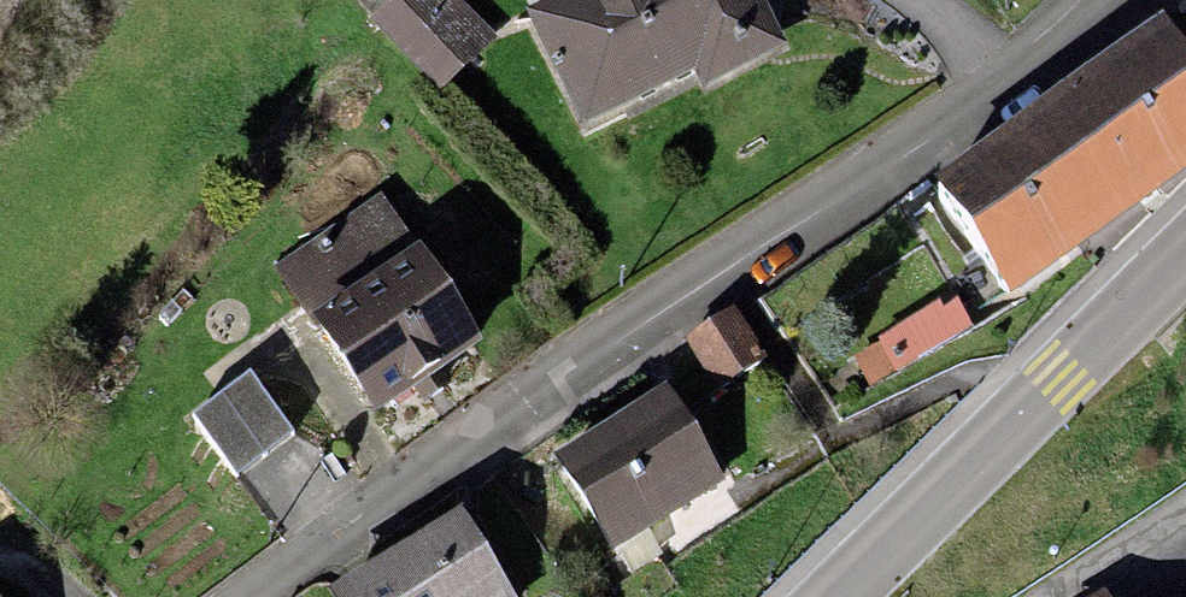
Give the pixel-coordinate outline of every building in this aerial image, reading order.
[(374,33),(436,97),(475,59),(418,0),(409,0),(374,33)] [(528,30),(583,139),(695,82),(705,102),(768,70),(739,11),(750,6),(747,0),(587,0),(528,30)] [(1171,42),(939,208),(1007,303),(1185,176),(1185,63),(1171,42)] [(330,312),(306,328),(373,425),(476,353),(375,208),(296,264),(330,312)] [(865,391),(970,336),(962,322),(948,329),(942,317),(870,355),(876,367),(858,376),(865,391)] [(732,330),(689,357),(718,404),(761,377),(732,330)] [(246,390),(190,434),(232,488),(288,445),(246,390)] [(669,401),(558,469),(614,560),(725,493),(669,401)] [(346,596),(506,596),(459,525),(346,596)] [(596,588),(581,596),(602,596),(596,588)]
